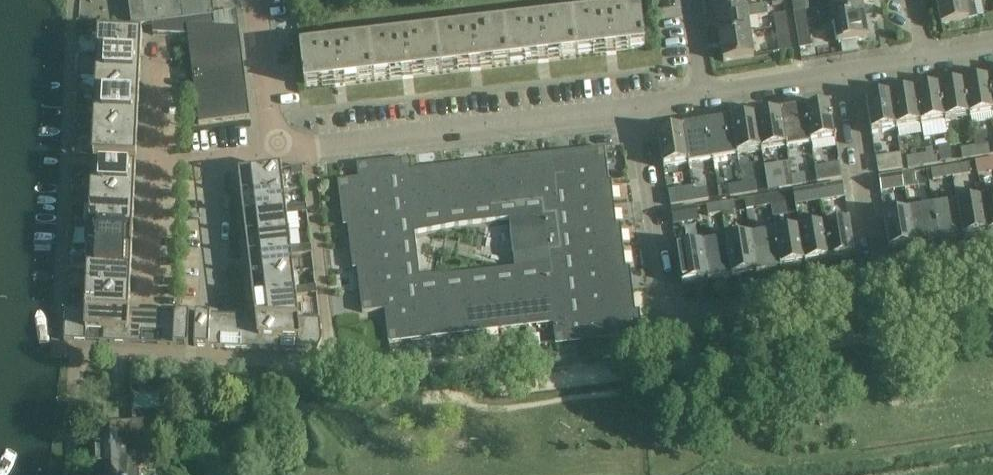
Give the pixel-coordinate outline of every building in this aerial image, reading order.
[(132,28),(152,25),(153,36),(187,37),(198,126),(250,119),(238,30),(215,29),(211,0),(129,0),(132,28)] [(745,0),(714,0),(716,14),(747,9),(745,0)] [(833,20),(864,15),(862,0),(830,0),(833,20)] [(936,4),(940,27),(969,21),(977,19),(973,0),(953,0),(936,4)] [(645,47),(640,9),(300,49),(304,87),(645,47)] [(747,9),(716,14),(720,38),(751,33),(747,9)] [(793,13),(795,26),(807,24),(805,11),(793,13)] [(773,17),(775,29),(788,27),(786,15),(773,17)] [(868,39),(864,15),(833,20),(837,44),(868,39)] [(795,26),(799,50),(811,48),(807,24),(795,26)] [(792,52),(788,27),(775,29),(779,54),(792,52)] [(98,33),(97,55),(141,57),(142,35),(98,33)] [(755,58),(751,33),(720,38),(724,62),(755,58)] [(97,55),(96,75),(140,77),(141,57),(97,55)] [(139,97),(140,77),(96,75),(95,95),(139,97)] [(970,119),(992,115),(992,109),(988,80),(964,84),(970,119)] [(964,84),(939,88),(945,123),(970,119),(964,84)] [(939,88),(915,92),(921,127),(945,123),(939,88)] [(915,92),(891,96),(896,131),(921,127),(915,92)] [(95,95),(94,116),(138,118),(139,97),(95,95)] [(871,135),(896,131),(891,96),(866,100),(871,135)] [(806,109),(805,109),(811,145),(836,141),(830,105),(829,106),(829,107),(806,110),(806,109)] [(781,113),(780,113),(786,149),(811,145),(805,109),(804,110),(805,111),(781,115),(781,113)] [(756,117),(762,153),(786,149),(780,113),(780,114),(780,115),(757,118),(757,117),(756,117)] [(94,116),(93,136),(137,138),(138,118),(94,116)] [(737,157),(762,153),(756,117),(755,117),(756,119),(732,122),(732,121),(737,157)] [(708,125),(707,125),(713,161),(737,157),(732,121),(731,121),(731,123),(708,126),(708,125)] [(683,129),(688,165),(713,161),(707,125),(706,125),(707,127),(683,130),(683,129)] [(663,169),(688,165),(683,129),(682,129),(682,131),(659,134),(659,133),(657,133),(663,169)] [(136,160),(137,138),(93,136),(92,157),(136,160)] [(981,141),(974,142),(975,147),(976,158),(989,156),(988,145),(982,146),(981,141)] [(975,147),(960,150),(962,161),(976,158),(975,147)] [(626,276),(621,232),(617,233),(613,194),(609,195),(604,149),(570,153),(570,157),(549,160),(549,155),(536,157),(536,161),(524,163),(523,158),(511,160),(512,164),(499,166),(498,161),(486,162),(486,167),(473,169),(473,164),(461,166),(461,171),(448,172),(447,167),(436,168),(436,174),(423,175),(422,170),(412,171),(410,159),(356,166),(358,181),(338,183),(343,221),(347,220),(352,263),(356,263),(362,313),(384,311),(388,344),(552,325),(554,347),(642,337),(639,311),(635,312),(631,275),(626,276)] [(932,149),(925,150),(926,155),(928,166),(941,164),(939,153),(933,154),(932,149)] [(926,155),(906,159),(908,169),(928,166),(926,155)] [(903,170),(900,156),(877,159),(879,174),(903,170)] [(825,168),(823,161),(814,163),(818,184),(840,180),(837,166),(825,168)] [(975,164),(976,174),(992,172),(992,161),(975,164)] [(965,165),(951,168),(953,178),(967,176),(965,165)] [(92,167),(91,188),(135,190),(136,169),(92,167)] [(302,176),(301,168),(291,170),(292,178),(302,176)] [(932,181),(953,178),(951,168),(931,171),(932,181)] [(790,169),(775,171),(778,190),(793,188),(791,177),(790,169)] [(241,197),(284,192),(281,171),(239,176),(241,197)] [(914,174),(903,176),(906,189),(916,187),(914,174)] [(804,175),(791,177),(793,188),(806,186),(804,175)] [(882,193),(906,189),(903,176),(880,180),(882,193)] [(756,183),(742,185),(743,196),(757,194),(756,183)] [(730,198),(743,196),(742,185),(728,187),(730,198)] [(841,186),(817,189),(819,200),(819,203),(843,199),(841,186)] [(91,188),(90,209),(134,211),(135,190),(91,188)] [(693,189),(668,193),(671,207),(695,203),(693,192),(693,189)] [(805,191),(793,193),(794,195),(795,203),(796,207),(807,205),(819,203),(819,200),(817,189),(805,191)] [(707,190),(693,192),(695,203),(709,201),(707,190)] [(286,216),(296,215),(296,207),(286,208),(284,192),(241,197),(243,217),(286,212),(286,216)] [(783,194),(769,196),(771,207),(784,205),(783,194)] [(771,207),(769,196),(744,200),(746,211),(771,207)] [(983,201),(988,236),(992,235),(992,199),(983,201)] [(958,205),(964,240),(988,236),(983,201),(958,205)] [(734,202),(720,204),(722,215),(735,213),(734,202)] [(708,217),(722,215),(720,204),(706,206),(708,217)] [(958,205),(933,209),(939,244),(964,240),(958,205)] [(306,206),(296,207),(296,215),(307,214),(306,206)] [(698,222),(696,208),(671,212),(674,226),(698,222)] [(89,229),(133,231),(134,211),(90,209),(89,229)] [(909,213),(915,248),(939,244),(933,209),(909,213)] [(243,217),(246,238),(288,233),(286,216),(286,212),(243,217)] [(890,252),(915,248),(909,213),(884,217),(890,252)] [(849,223),(824,227),(830,262),(830,261),(853,257),(853,258),(855,258),(849,223)] [(824,227),(799,231),(805,266),(806,266),(806,265),(829,261),(829,262),(830,262),(824,227)] [(89,229),(88,250),(132,252),(133,231),(89,229)] [(799,231),(775,235),(781,270),(781,269),(804,265),(805,266),(799,231)] [(291,253),(291,257),(301,256),(300,248),(290,249),(288,233),(246,238),(248,258),(291,253)] [(775,235),(751,239),(756,274),(757,274),(757,273),(780,269),(780,270),(781,270),(775,235)] [(700,239),(701,247),(707,282),(708,282),(708,281),(731,277),(731,278),(732,278),(726,243),(725,243),(724,236),(700,239)] [(751,239),(726,243),(732,278),(732,277),(755,273),(756,274),(751,239)] [(311,247),(300,248),(301,256),(312,254),(311,247)] [(707,282),(701,247),(676,251),(682,286),(683,286),(683,285),(706,281),(707,282)] [(87,270),(131,272),(132,252),(88,250),(87,270)] [(293,273),(291,257),(291,253),(248,258),(251,278),(293,273)] [(87,270),(86,290),(130,292),(131,272),(87,270)] [(295,289),(293,273),(251,278),(253,299),(296,294),(296,297),(306,296),(305,288),(295,289)] [(315,287),(305,288),(306,296),(316,295),(315,287)] [(86,290),(85,310),(129,313),(129,312),(130,292),(86,290)] [(299,319),(296,297),(296,294),(253,299),(255,317),(255,318),(299,320),(299,319)] [(136,324),(136,312),(129,312),(129,313),(85,310),(65,309),(63,341),(126,344),(127,323),(136,324)] [(189,314),(136,312),(136,324),(127,323),(126,344),(188,347),(189,314)] [(248,329),(249,317),(195,315),(194,347),(255,350),(256,329),(248,329)] [(255,317),(249,317),(248,329),(256,329),(255,350),(307,352),(310,352),(311,352),(314,351),(315,350),(318,348),(319,346),(320,345),(321,343),(321,341),(321,339),(321,336),(319,321),(299,319),(299,320),(255,318),(255,317)] [(178,394),(130,392),(132,412),(179,407),(178,394)] [(177,419),(177,411),(168,412),(169,420),(177,419)] [(111,438),(96,439),(98,469),(138,467),(153,466),(144,451),(143,422),(110,424),(111,438)]
